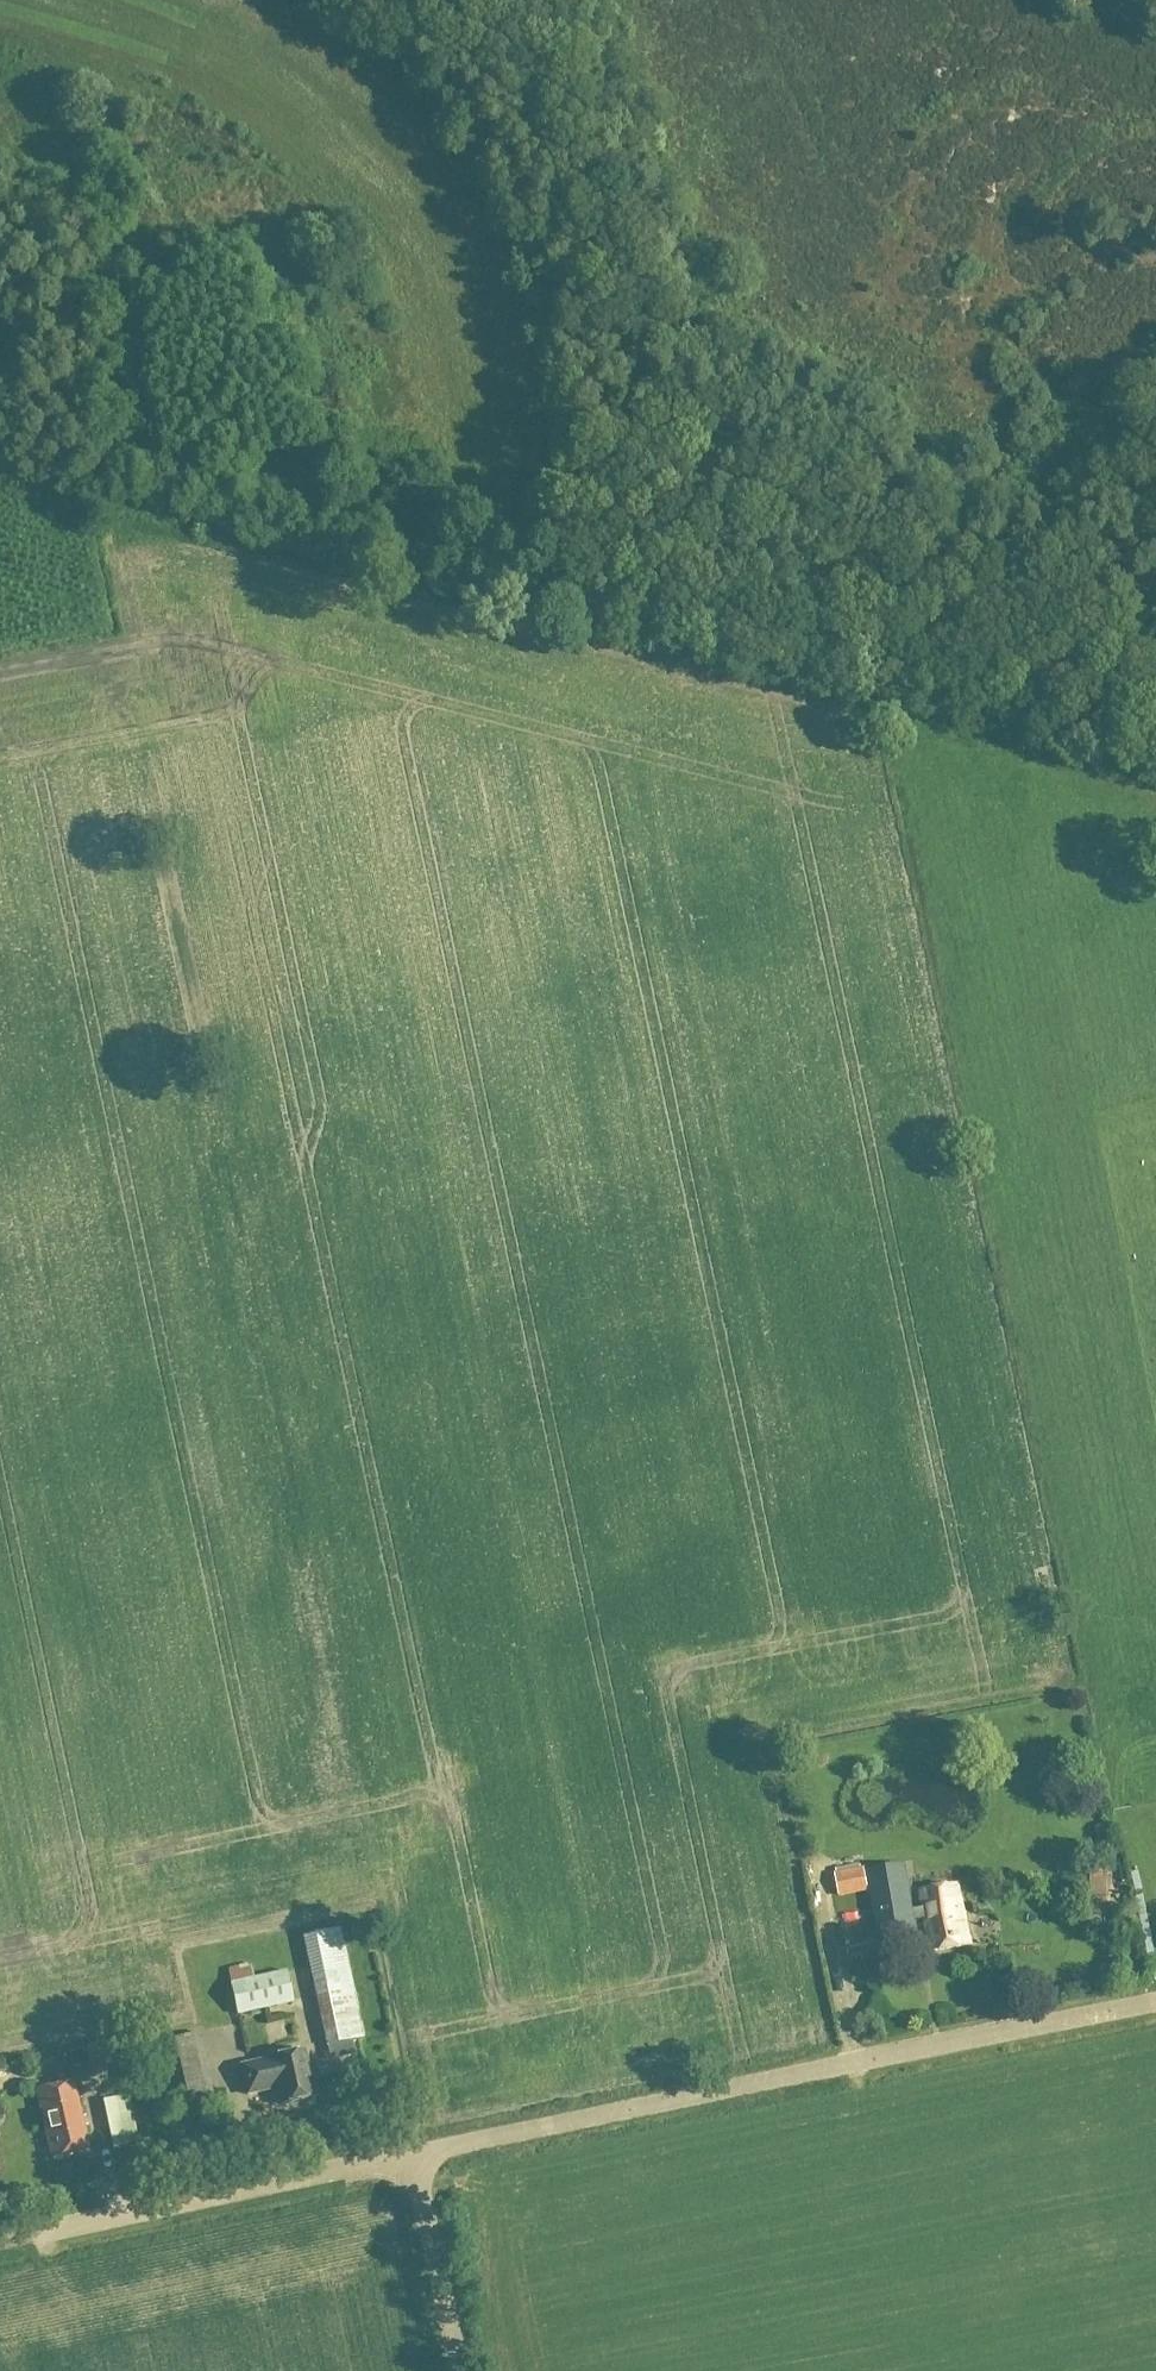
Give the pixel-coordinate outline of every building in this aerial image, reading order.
[(829,1896),(834,1921),(871,1916),(864,1870),(835,1874),(838,1895),(829,1896)] [(920,1917),(924,1949),(964,1943),(955,1883),(915,1889),(918,1906),(915,1906),(917,1918),(920,1917)] [(302,1937),(325,2047),(361,2039),(338,1930),(302,1937)] [(284,1972),(252,1980),(229,1985),(235,2015),(291,2003),(284,1972)] [(85,2048),(92,2079),(120,2072),(113,2042),(85,2048)] [(269,2060),(239,2067),(246,2096),(276,2089),(280,2106),(313,2098),(302,2051),(269,2059),(269,2060)] [(55,2072),(59,2085),(35,2091),(51,2157),(87,2149),(72,2083),(68,2069),(55,2072)] [(207,2072),(181,2078),(187,2105),(213,2100),(207,2072)] [(127,2095),(102,2101),(112,2148),(137,2142),(127,2095)]
